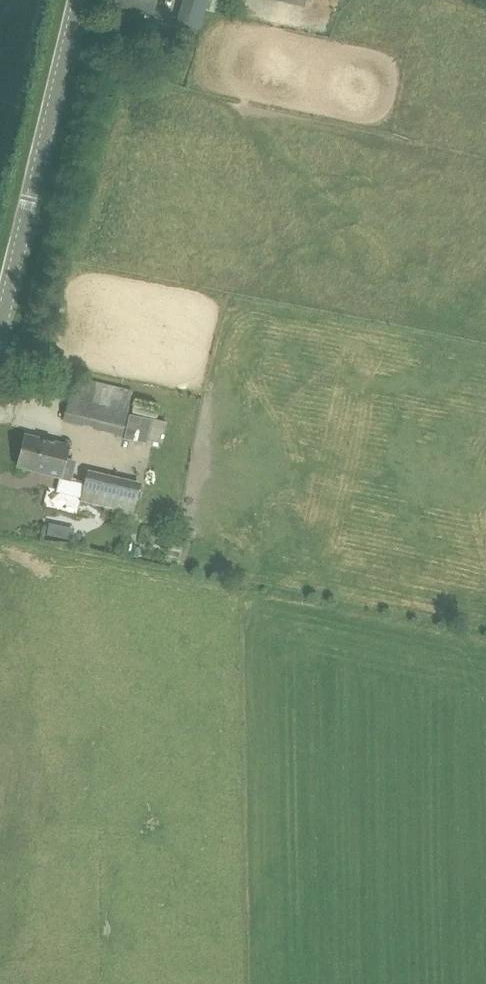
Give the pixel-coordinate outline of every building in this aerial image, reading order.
[(111,3),(150,15),(154,0),(112,0),(111,3)] [(206,0),(181,0),(174,21),(198,28),(206,0)] [(148,22),(136,19),(133,29),(146,32),(148,22)] [(131,400),(72,386),(64,422),(122,437),(131,400)] [(166,435),(171,414),(157,411),(151,432),(166,435)] [(126,434),(147,439),(148,438),(152,423),(153,420),(131,414),(126,434)] [(70,445),(26,434),(18,467),(61,478),(70,445)] [(141,483),(87,469),(84,482),(72,479),(69,495),(80,498),(80,500),(134,513),(141,483)]
